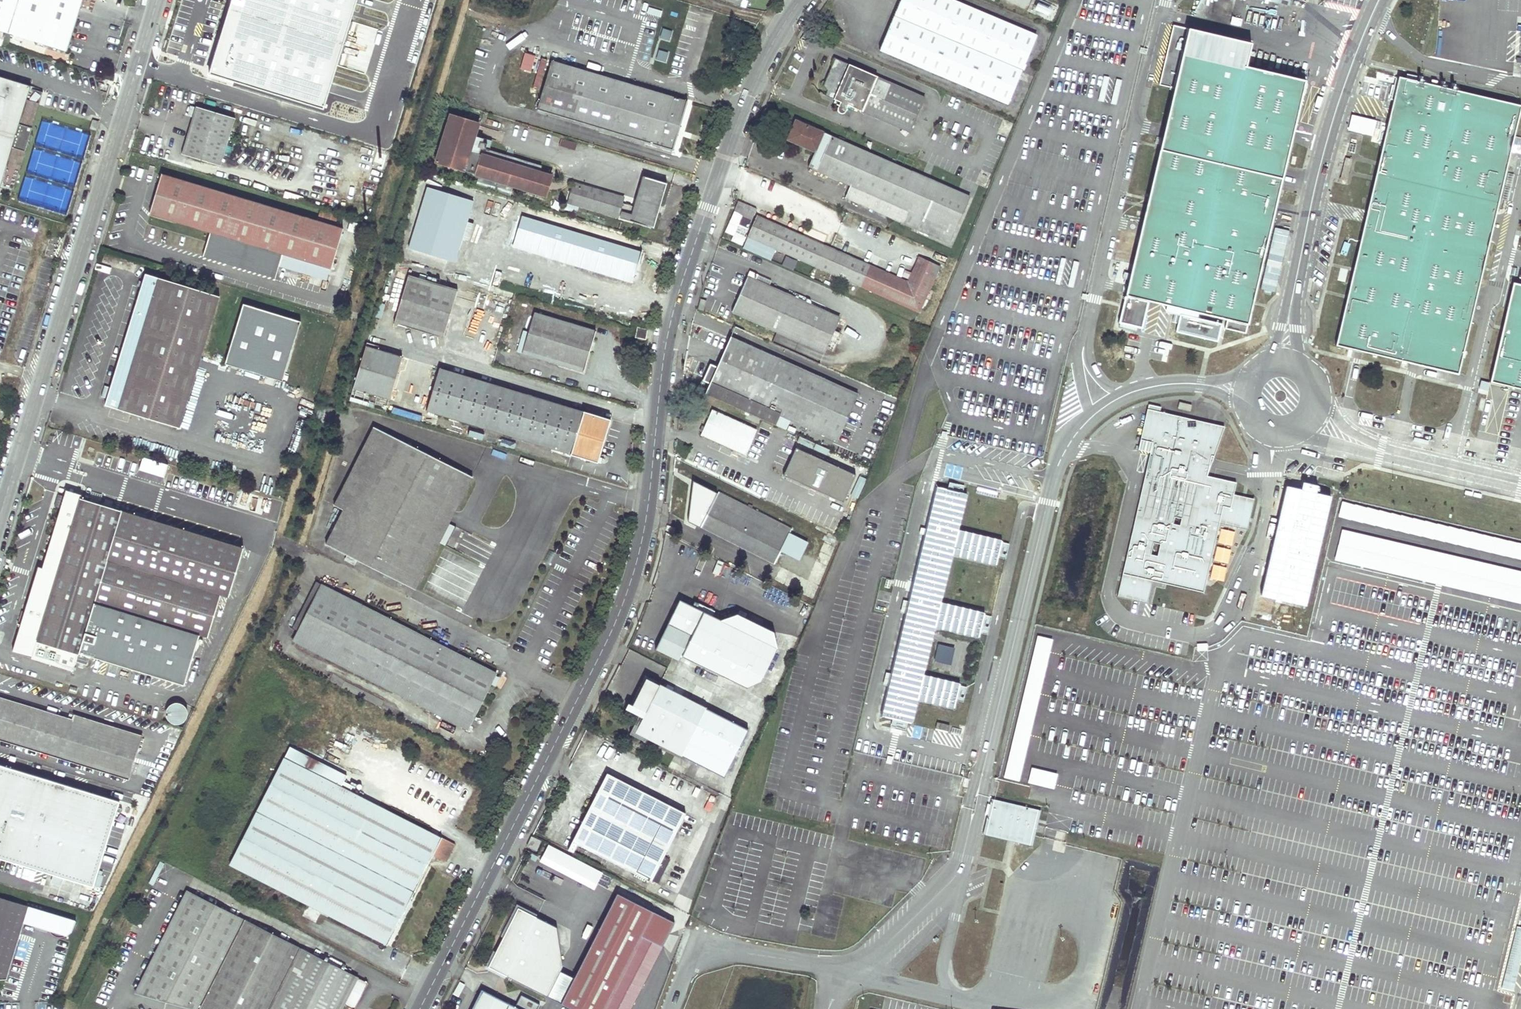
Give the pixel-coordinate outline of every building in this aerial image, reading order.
[(66,50),(82,0),(0,0),(0,30),(66,50)] [(354,15),(356,9),(404,23),(411,0),(282,0),(352,21),(354,15)] [(1037,36),(954,0),(901,0),(881,50),(1008,105),(1037,36)] [(1293,5),(1273,0),(1245,0),(1244,5),(1284,14),(1282,21),(1289,23),(1293,5)] [(249,18),(263,22),(267,7),(253,3),(249,18)] [(1231,23),(1240,26),(1242,19),(1233,17),(1231,23)] [(1250,40),(1189,26),(1126,294),(1195,311),(1249,324),(1254,304),(1255,299),(1261,273),(1263,262),(1273,226),(1307,79),(1244,64),(1250,40)] [(669,40),(672,31),(663,28),(660,37),(669,40)] [(351,48),(355,33),(339,29),(335,43),(351,48)] [(658,50),(657,60),(666,61),(668,52),(658,50)] [(520,69),(525,71),(530,72),(534,57),(524,53),(520,69)] [(838,112),(840,114),(841,114),(843,114),(844,113),(845,113),(846,111),(849,106),(910,132),(925,98),(835,59),(823,86),(827,90),(825,95),(840,102),(837,109),(837,111),(838,112)] [(552,62),(537,110),(672,151),(678,132),(687,102),(552,62)] [(1467,316),(1515,101),(1400,74),(1388,122),(1380,160),(1378,164),(1376,174),(1375,178),(1368,208),(1365,221),(1355,267),(1354,271),(1349,293),(1348,297),(1347,298),(1336,344),(1353,349),(1365,351),(1403,359),(1455,370),(1467,316)] [(0,76),(0,188),(1,188),(13,147),(25,151),(32,128),(20,124),(31,86),(0,76)] [(40,103),(44,90),(31,86),(20,124),(32,128),(40,103)] [(194,112),(196,107),(190,106),(187,116),(193,117),(194,112)] [(196,107),(194,112),(193,117),(182,155),(221,166),(235,118),(196,107)] [(479,123),(465,118),(451,114),(436,162),(545,196),(551,176),(471,151),(479,123)] [(1349,115),(1347,131),(1373,135),(1376,119),(1349,115)] [(90,129),(96,131),(96,130),(99,122),(92,120),(90,129)] [(845,198),(950,243),(969,197),(797,121),(789,140),(815,152),(808,167),(851,185),(845,198)] [(560,145),(574,150),(576,144),(562,139),(560,145)] [(1,188),(13,191),(25,151),(13,147),(1,188)] [(1348,180),(1352,159),(1343,157),(1339,178),(1348,180)] [(275,278),(277,272),(279,266),(283,254),(331,268),(343,229),(163,175),(151,214),(211,232),(204,256),(275,278)] [(618,217),(620,211),(623,212),(621,218),(653,227),(658,212),(656,211),(658,206),(660,206),(667,183),(644,176),(634,207),(623,204),(625,198),(573,183),(567,202),(618,217)] [(410,248),(453,261),(456,248),(460,249),(464,238),(469,240),(470,239),(475,225),(474,223),(465,220),(471,200),(428,187),(410,248)] [(318,218),(335,223),(338,216),(321,211),(318,218)] [(758,216),(753,227),(749,237),(815,266),(824,246),(758,216)] [(531,251),(615,276),(617,270),(633,275),(640,252),(522,217),(513,248),(530,253),(531,251)] [(824,246),(815,266),(920,312),(940,267),(919,257),(908,282),(824,246)] [(283,254),(279,266),(327,280),(331,268),(283,254)] [(793,271),(798,261),(786,256),(781,265),(793,271)] [(615,276),(631,281),(633,275),(617,270),(615,276)] [(756,280),(759,275),(750,272),(732,312),(808,345),(823,310),(756,280)] [(102,397),(105,398),(108,399),(106,405),(180,428),(219,297),(146,274),(110,392),(104,390),(102,397)] [(394,322),(443,337),(457,289),(408,275),(394,322)] [(1490,382),(1520,389),(1520,284),(1513,282),(1490,382)] [(301,322),(243,304),(225,364),(282,381),(301,322)] [(1099,320),(1112,323),(1115,308),(1102,305),(1099,320)] [(825,353),(841,318),(823,310),(808,345),(825,353)] [(535,312),(523,353),(583,371),(595,330),(535,312)] [(383,320),(376,318),(373,328),(380,330),(383,320)] [(647,330),(638,328),(636,337),(645,339),(646,334),(647,330)] [(705,394),(775,426),(780,415),(837,440),(858,394),(731,337),(717,367),(710,384),(705,394)] [(353,388),(390,399),(402,356),(366,346),(353,388)] [(711,364),(703,381),(710,384),(717,367),(711,364)] [(427,411),(597,462),(609,419),(440,368),(427,411)] [(1117,596),(1147,603),(1153,580),(1204,592),(1219,523),(1247,529),(1254,499),(1234,494),(1237,482),(1231,481),(1230,484),(1206,479),(1212,455),(1214,456),(1224,426),(1160,411),(1161,407),(1149,404),(1147,409),(1138,450),(1139,450),(1139,449),(1150,452),(1117,596)] [(746,455),(757,430),(713,410),(701,435),(746,455)] [(374,426),(334,505),(344,510),(384,431),(374,426)] [(384,431),(344,510),(327,544),(415,590),(473,477),(384,431)] [(870,455),(874,456),(878,447),(874,445),(870,455)] [(784,477),(811,489),(812,488),(817,490),(816,491),(843,504),(855,476),(809,455),(804,453),(796,449),(784,477)] [(1338,478),(1285,467),(1251,617),(1304,628),(1338,478)] [(983,610),(939,600),(951,552),(994,562),(996,555),(1004,556),(1007,541),(1000,539),(1000,537),(957,527),(965,491),(961,490),(963,483),(948,479),(946,486),(935,484),(881,713),(891,716),(889,723),(904,727),(906,720),(910,721),(916,697),(952,706),(954,698),(962,699),(965,684),(958,682),(958,681),(922,672),(933,624),(977,635),(978,630),(985,632),(990,614),(983,612),(983,610)] [(33,656),(32,657),(32,659),(73,671),(76,663),(87,667),(90,657),(185,685),(200,635),(208,637),(221,594),(228,597),(243,549),(153,521),(80,498),(81,495),(66,490),(64,497),(58,495),(54,506),(61,508),(43,568),(39,567),(14,650),(33,656)] [(691,522),(750,552),(752,549),(764,555),(762,558),(775,564),(792,529),(719,492),(714,502),(704,497),(704,496),(696,492),(694,505),(698,508),(691,522)] [(1341,503),(1338,520),(1520,557),(1520,540),(1341,503)] [(764,555),(752,549),(750,552),(762,558),(764,555)] [(321,584),(293,640),(468,730),(496,673),(321,584)] [(725,683),(737,657),(668,624),(656,650),(725,683)] [(1004,778),(1020,782),(1052,639),(1036,635),(1004,778)] [(951,664),(955,648),(937,644),(934,660),(951,664)] [(647,712),(644,718),(636,732),(647,738),(661,745),(663,742),(671,746),(669,749),(681,755),(688,741),(690,741),(706,708),(646,678),(633,705),(647,712)] [(0,698),(0,739),(128,779),(142,735),(73,714),(72,720),(0,698)] [(185,719),(186,716),(186,712),(185,708),(182,706),(179,704),(175,704),(171,705),(169,708),(167,711),(166,714),(167,718),(169,721),(172,723),(176,724),(179,724),(183,722),(185,719)] [(727,778),(750,731),(706,708),(690,741),(688,741),(681,755),(727,778)] [(636,732),(644,718),(640,716),(631,734),(645,742),(647,738),(636,732)] [(453,844),(327,780),(306,770),(284,758),(230,864),(387,944),(431,856),(444,862),(453,844)] [(306,770),(327,780),(332,770),(311,760),(306,770)] [(54,874),(65,877),(94,886),(104,850),(111,852),(115,843),(108,840),(119,802),(0,766),(0,858),(54,874)] [(1031,768),(1028,784),(1055,788),(1058,772),(1031,768)] [(651,882),(686,814),(608,773),(573,841),(651,882)] [(1030,843),(1039,807),(991,796),(989,795),(981,831),(984,832),(1006,837),(1030,843)] [(541,841),(532,837),(529,843),(527,846),(537,850),(541,841)] [(595,889),(604,872),(547,844),(539,862),(595,889)] [(161,862),(149,884),(153,886),(164,864),(161,862)] [(65,877),(54,874),(51,884),(62,887),(65,877)] [(187,891),(136,993),(195,1008),(341,1008),(344,1004),(354,1008),(355,1008),(368,983),(187,891)] [(675,922),(617,893),(579,967),(616,986),(605,1008),(630,1008),(675,922)] [(0,898),(0,978),(6,979),(23,923),(54,932),(53,934),(61,936),(62,934),(67,936),(69,933),(71,931),(74,927),(75,923),(76,922),(0,898)] [(1498,988),(1515,992),(1520,967),(1520,925),(1514,924),(1498,988)] [(601,1008),(605,1008),(616,986),(579,967),(567,992),(601,1008)] [(482,990),(472,1008),(520,1008),(482,990)]
